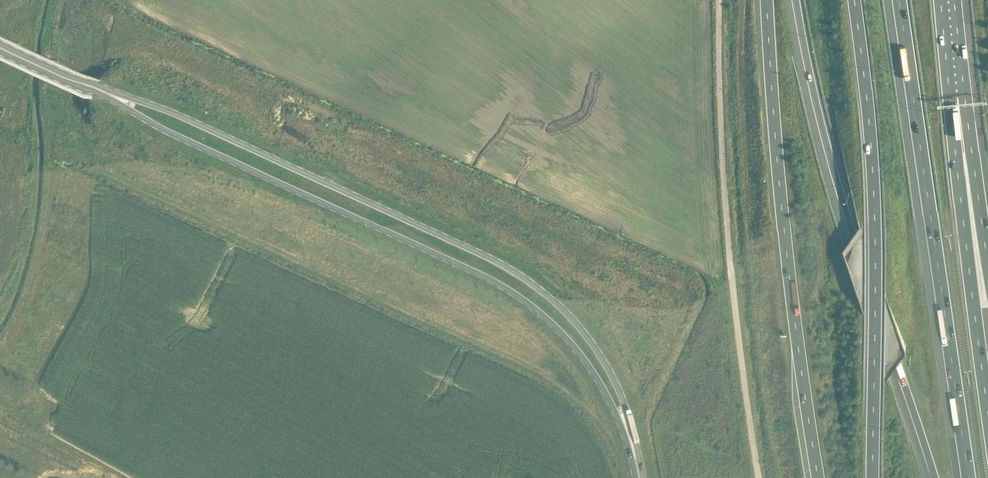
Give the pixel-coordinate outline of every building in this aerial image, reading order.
[(196,49),(198,43),(163,27),(160,33),(196,49)]
